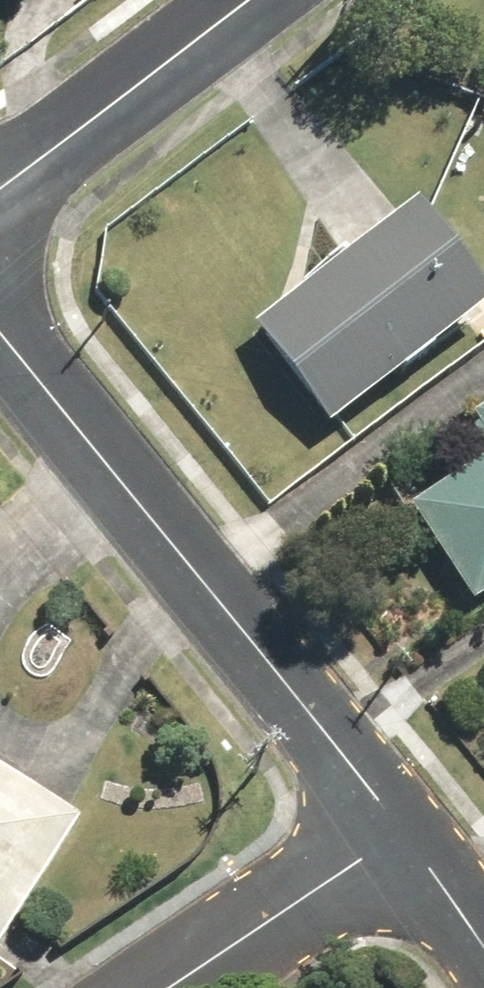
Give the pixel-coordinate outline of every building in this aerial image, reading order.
[(250,324),(328,425),(483,306),(483,295),(412,201),(250,324)] [(470,414),(483,436),(483,405),(470,414)] [(409,505),(474,603),(483,596),(483,456),(409,505)] [(68,827),(0,784),(0,935),(68,827)]
